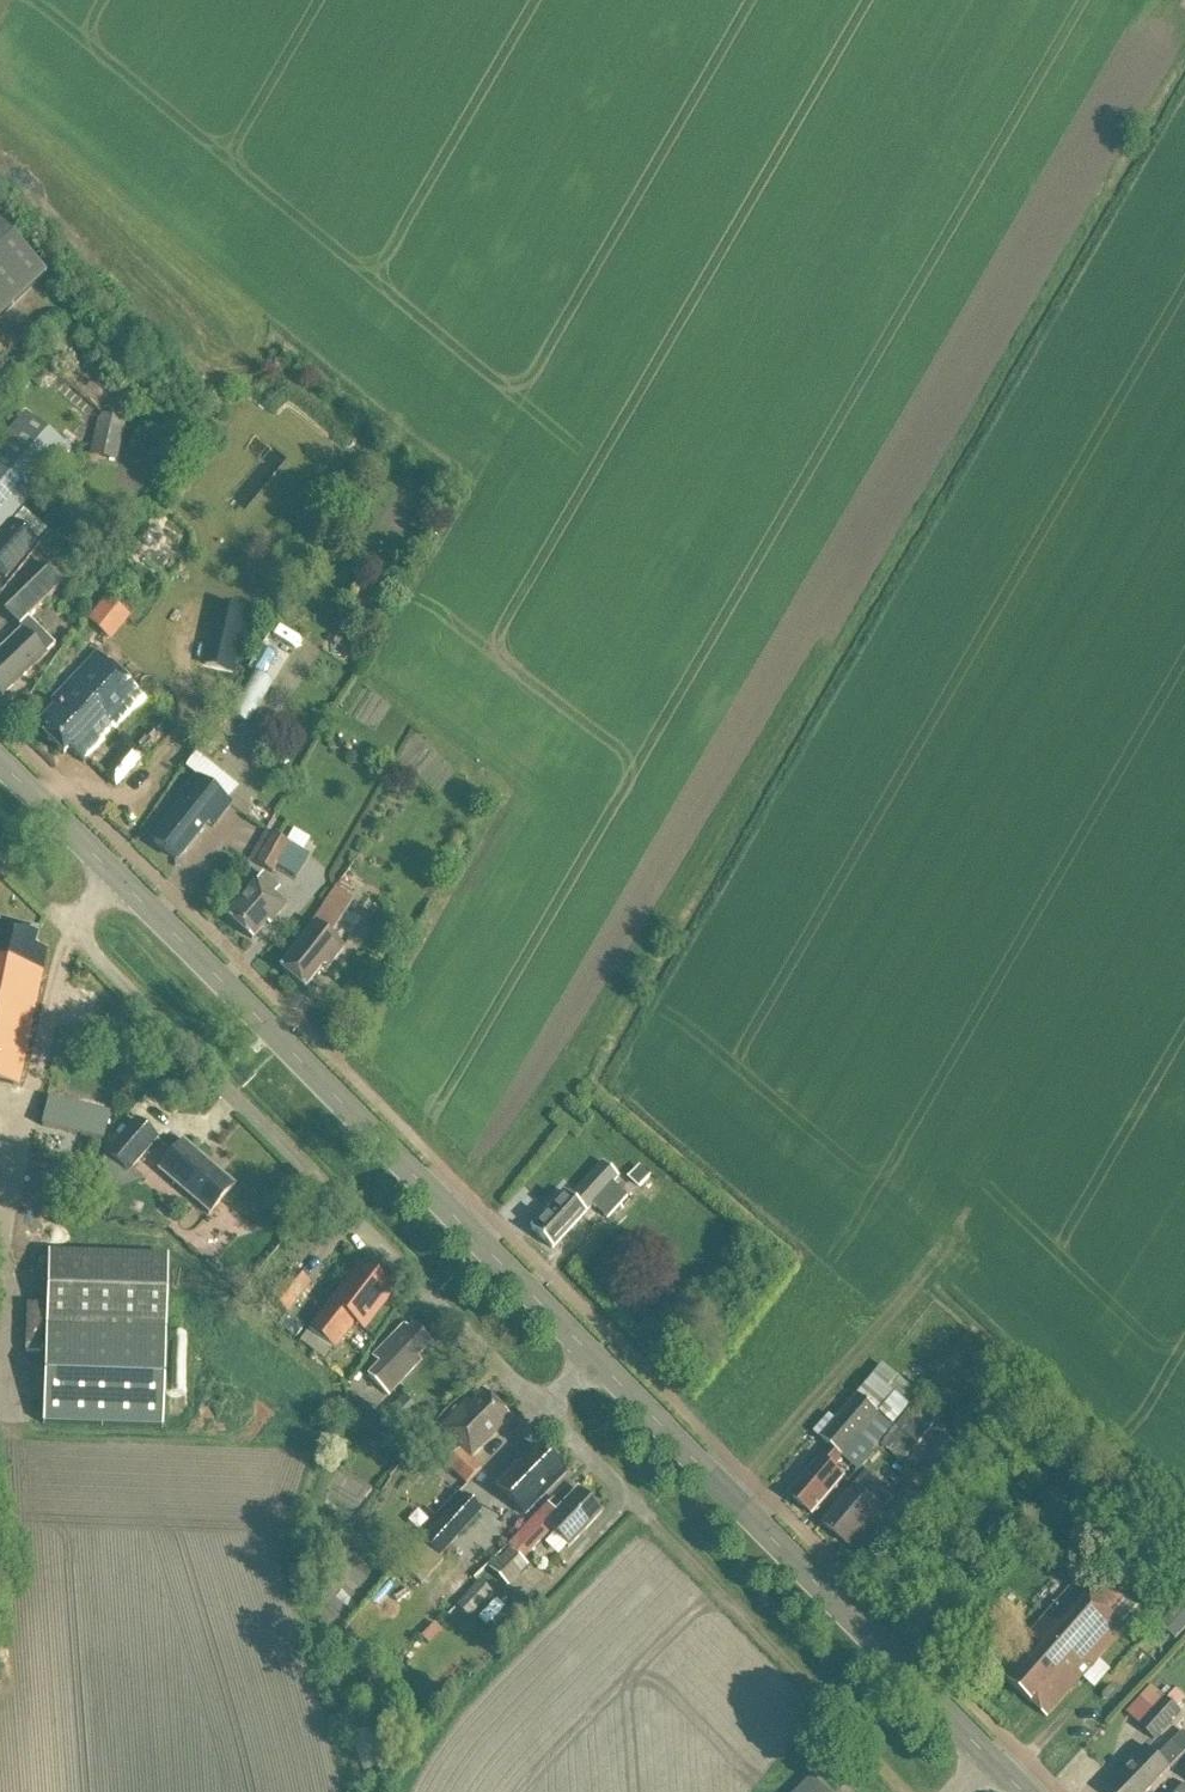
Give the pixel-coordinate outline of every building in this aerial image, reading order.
[(0,229),(0,323),(47,277),(0,229)] [(0,446),(0,538),(70,456),(25,417),(0,446)] [(98,418),(89,460),(116,466),(125,424),(98,418)] [(126,450),(120,485),(149,489),(155,454),(126,450)] [(12,524),(0,538),(0,579),(4,583),(37,545),(12,524)] [(2,700),(54,648),(28,621),(63,585),(48,570),(3,614),(21,632),(0,653),(0,698),(2,700)] [(110,642),(128,620),(106,602),(88,624),(110,642)] [(144,702),(96,657),(52,704),(56,708),(34,731),(63,758),(68,753),(83,767),(144,702)] [(272,687),(249,674),(224,715),(246,729),(272,687)] [(124,783),(148,753),(128,737),(104,767),(124,783)] [(176,863),(206,826),(211,821),(216,825),(229,809),(198,782),(179,804),(185,809),(154,845),(176,863)] [(276,869),(297,881),(309,859),(266,834),(249,864),(272,877),(276,869)] [(261,877),(256,883),(226,920),(252,943),(266,926),(268,928),(285,908),(272,897),(277,890),(261,877)] [(353,904),(335,891),(311,924),(315,926),(280,973),(304,993),(323,968),(327,972),(344,950),(330,939),(353,904)] [(17,1088),(39,982),(38,982),(46,954),(34,950),(37,938),(0,928),(0,1084),(17,1088)] [(109,1116),(49,1102),(42,1129),(103,1144),(109,1116)] [(159,1143),(136,1123),(104,1158),(128,1179),(159,1143)] [(184,1144),(158,1174),(209,1217),(235,1188),(184,1144)] [(531,1233),(552,1253),(592,1209),(607,1223),(628,1201),(613,1187),(618,1182),(602,1167),(570,1202),(564,1197),(531,1233)] [(637,1193),(650,1180),(639,1169),(626,1182),(637,1193)] [(166,1260),(48,1256),(46,1331),(43,1427),(161,1430),(164,1335),(166,1260)] [(393,1295),(359,1268),(309,1333),(334,1353),(355,1326),(363,1333),(393,1295)] [(310,1289),(292,1275),(269,1303),(286,1318),(310,1289)] [(417,1362),(432,1346),(414,1328),(408,1333),(404,1329),(372,1361),(379,1368),(368,1380),(387,1399),(420,1365),(417,1362)] [(875,1382),(836,1426),(830,1420),(814,1437),(832,1453),(791,1499),(813,1518),(844,1482),(836,1476),(846,1464),(859,1475),(873,1458),(872,1457),(910,1412),(875,1382)] [(469,1408),(466,1405),(465,1404),(437,1433),(459,1455),(446,1469),(465,1489),(481,1473),(470,1463),(510,1423),(482,1395),(469,1408)] [(368,1431),(379,1419),(363,1405),(353,1417),(368,1431)] [(933,1427),(912,1410),(885,1444),(906,1461),(933,1427)] [(494,1489),(524,1519),(565,1478),(556,1469),(556,1463),(549,1456),(543,1457),(535,1448),(494,1489)] [(869,1473),(854,1490),(822,1527),(851,1551),(882,1513),(896,1497),(869,1473)] [(602,1516),(577,1493),(556,1516),(547,1507),(507,1549),(509,1551),(490,1572),(508,1590),(528,1569),(523,1564),(550,1534),(568,1551),(602,1516)] [(438,1562),(480,1515),(462,1499),(420,1546),(438,1562)] [(491,1597),(477,1584),(455,1608),(469,1621),(491,1597)] [(1001,1679),(1047,1721),(1126,1630),(1076,1586),(1014,1657),(1018,1660),(1001,1679)] [(1184,1631),(1184,1606),(1164,1625),(1177,1639),(1184,1631)] [(1138,1721),(1164,1695),(1154,1686),(1128,1712),(1138,1721)] [(1156,1744),(1182,1715),(1167,1701),(1140,1729),(1156,1744)] [(1169,1774),(1184,1757),(1184,1756),(1173,1745),(1158,1761),(1146,1750),(1131,1766),(1135,1769),(1113,1791),(1152,1791),(1169,1774)] [(813,1779),(801,1791),(826,1791),(813,1779)]
